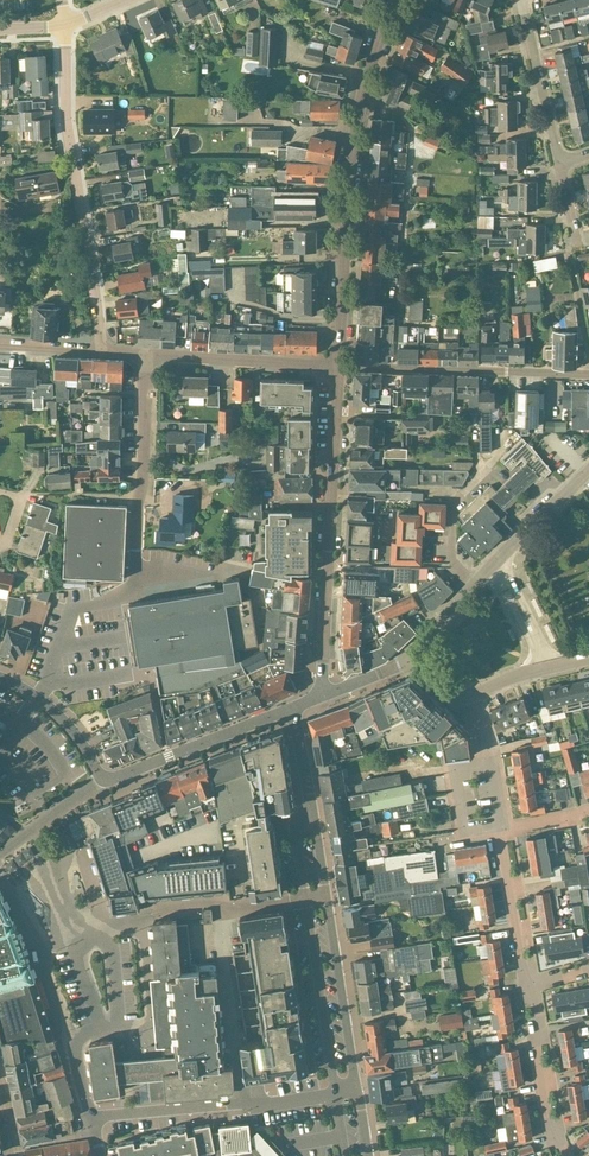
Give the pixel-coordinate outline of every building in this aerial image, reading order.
[(195,13),(197,19),(209,14),(202,0),(181,0),(175,3),(182,19),(195,13)] [(453,10),(460,13),(465,0),(458,0),(453,10)] [(473,6),(476,22),(467,24),(469,34),(495,28),(493,20),(489,20),(487,12),(492,0),(472,0),(470,5),(473,6)] [(577,15),(573,0),(567,0),(558,2),(563,18),(577,15)] [(577,15),(588,12),(588,2),(588,0),(573,0),(577,15)] [(548,22),(563,18),(558,2),(544,6),(548,22)] [(165,22),(159,9),(140,18),(149,38),(164,30),(167,37),(178,32),(172,19),(165,22)] [(223,30),(215,12),(208,15),(217,33),(223,30)] [(413,12),(407,26),(425,36),(435,40),(442,24),(432,20),(431,21),(413,12)] [(445,15),(442,24),(452,28),(454,29),(455,29),(457,30),(459,21),(445,15)] [(588,34),(588,31),(586,21),(579,23),(582,36),(588,34)] [(329,31),(344,37),(342,42),(359,48),(363,37),(354,34),(356,30),(333,22),(329,31)] [(564,27),(568,40),(575,38),(572,25),(564,27)] [(100,61),(125,50),(128,56),(136,53),(129,31),(120,35),(116,28),(106,33),(108,35),(92,42),(100,61)] [(261,28),(259,65),(278,66),(280,29),(261,28)] [(561,42),(558,29),(550,31),(553,44),(561,42)] [(246,55),(259,55),(260,32),(247,31),(246,55)] [(480,37),(481,44),(472,46),(474,62),(480,61),(491,58),(489,50),(491,50),(508,46),(505,31),(487,35),(487,36),(480,37)] [(439,52),(434,48),(422,41),(404,32),(399,46),(416,55),(417,53),(427,58),(435,62),(439,52)] [(309,40),(305,58),(322,62),(325,51),(323,51),(324,43),(309,40)] [(326,53),(337,56),(354,63),(359,48),(342,42),(340,48),(329,44),(326,53)] [(433,67),(426,64),(415,58),(416,55),(399,46),(393,60),(422,74),(429,77),(433,67)] [(574,57),(572,49),(555,53),(558,68),(575,65),(588,62),(588,54),(574,57)] [(468,66),(474,63),(469,53),(463,57),(468,66)] [(48,75),(46,75),(45,56),(26,57),(27,77),(32,77),(33,96),(49,95),(48,75)] [(439,68),(455,79),(465,86),(473,74),(448,56),(439,68)] [(3,80),(11,80),(10,58),(0,58),(0,89),(3,89),(3,80)] [(490,63),(490,68),(481,69),(480,61),(474,62),(476,70),(478,69),(477,77),(508,76),(512,76),(512,63),(490,63)] [(558,68),(562,83),(579,79),(587,77),(588,76),(587,69),(584,70),(577,71),(575,65),(558,68)] [(390,67),(384,81),(402,89),(403,88),(422,96),(426,87),(407,78),(408,75),(390,67)] [(316,92),(324,93),(324,94),(345,99),(350,78),(329,73),(322,72),(322,73),(313,71),(309,84),(317,89),(316,92)] [(490,85),(490,91),(489,91),(489,96),(498,96),(498,91),(508,91),(508,76),(477,77),(474,77),(473,81),(471,80),(469,88),(477,89),(479,85),(490,85)] [(562,83),(565,97),(582,93),(588,92),(588,84),(587,77),(579,79),(562,83)] [(459,94),(465,86),(455,79),(450,87),(445,95),(449,98),(454,91),(459,94)] [(377,95),(409,109),(406,115),(417,123),(420,113),(410,109),(414,99),(401,92),(402,89),(384,81),(377,95)] [(18,96),(18,83),(9,83),(10,97),(18,96)] [(444,83),(443,85),(439,91),(445,95),(450,87),(444,83)] [(582,93),(565,97),(568,111),(585,107),(582,93)] [(470,96),(470,104),(483,104),(483,95),(470,96)] [(237,120),(239,99),(224,98),(223,119),(237,120)] [(18,100),(19,111),(34,110),(33,100),(18,100)] [(293,112),(311,113),(311,118),(301,118),(301,126),(313,126),(313,118),(340,119),(340,101),(311,101),(293,101),(293,112)] [(520,102),(516,101),(498,101),(498,108),(487,108),(487,105),(483,106),(483,109),(482,109),(483,116),(517,115),(517,113),(521,112),(520,102)] [(585,107),(568,111),(572,126),(588,122),(587,115),(585,107)] [(33,138),(50,137),(49,118),(53,118),(53,110),(18,111),(18,114),(0,115),(0,129),(17,129),(17,138),(23,138),(22,130),(31,130),(31,138),(33,138)] [(85,110),(85,132),(114,132),(114,110),(85,110)] [(128,111),(128,119),(145,119),(145,111),(128,111)] [(517,129),(517,115),(483,116),(483,119),(486,119),(486,123),(491,123),(491,125),(498,125),(499,130),(517,129)] [(374,119),(372,140),(391,141),(394,141),(408,142),(409,132),(400,132),(400,133),(395,132),(396,121),(374,119)] [(572,126),(575,141),(588,137),(588,122),(572,126)] [(251,126),(251,145),(282,146),(283,126),(272,126),(272,130),(269,130),(269,126),(251,126)] [(416,132),(426,136),(427,137),(423,144),(437,150),(441,139),(428,134),(429,131),(419,126),(416,132)] [(475,126),(475,134),(488,134),(488,126),(475,126)] [(488,135),(488,134),(475,134),(474,134),(475,143),(491,143),(491,135),(488,135)] [(286,158),(307,157),(332,162),(336,142),(311,137),(309,149),(287,145),(287,148),(278,148),(278,160),(286,158)] [(488,146),(488,153),(525,153),(525,139),(507,139),(507,143),(500,143),(495,143),(495,146),(488,146)] [(369,145),(369,150),(372,152),(371,159),(407,161),(407,153),(393,152),(394,141),(391,141),(372,140),(372,144),(369,145)] [(142,143),(126,145),(127,154),(143,152),(142,143)] [(34,150),(35,160),(50,159),(49,149),(34,150)] [(125,156),(118,158),(117,151),(98,154),(100,169),(119,166),(119,165),(127,164),(125,156)] [(488,161),(507,161),(507,167),(525,167),(525,153),(488,153),(488,161)] [(13,164),(12,155),(0,156),(0,165),(13,164)] [(370,175),(370,180),(391,182),(392,168),(406,169),(407,161),(371,159),(370,175)] [(276,161),(257,161),(257,172),(276,172),(276,161)] [(279,180),(287,181),(308,181),(308,163),(287,162),(287,169),(280,169),(278,171),(278,178),(279,180)] [(331,164),(308,163),(308,181),(331,183),(331,164)] [(480,175),(493,175),(493,167),(480,167),(480,175)] [(145,169),(129,171),(130,181),(146,179),(145,169)] [(57,172),(37,175),(40,196),(60,192),(57,172)] [(20,199),(40,196),(37,175),(17,179),(20,199)] [(416,186),(420,186),(419,197),(428,197),(428,187),(430,187),(431,180),(417,178),(416,186)] [(405,183),(391,182),(370,180),(368,200),(391,202),(392,194),(396,194),(396,191),(404,192),(404,189),(405,183)] [(129,181),(121,182),(103,185),(106,200),(124,197),(124,196),(131,195),(134,191),(133,183),(129,181)] [(518,182),(518,195),(536,195),(536,182),(518,182)] [(275,207),(316,207),(316,196),(276,195),(276,186),(252,186),(252,206),(275,206),(275,207)] [(536,210),(536,195),(518,195),(511,195),(500,195),(497,195),(497,203),(518,203),(518,210),(536,210)] [(231,207),(247,206),(246,197),(231,197),(231,207)] [(399,214),(400,203),(393,202),(391,202),(368,200),(367,220),(381,221),(389,222),(389,214),(399,214)] [(157,204),(159,225),(169,224),(168,210),(170,210),(169,202),(157,204)] [(229,228),(238,228),(263,228),(263,219),(275,219),(316,219),(316,207),(275,207),(275,206),(252,206),(247,206),(231,207),(229,207),(229,228)] [(133,209),(124,210),(123,209),(107,212),(110,229),(126,226),(125,218),(134,216),(133,209)] [(477,237),(480,237),(488,237),(492,238),(493,230),(494,230),(494,216),(478,215),(477,237)] [(392,231),(388,230),(381,230),(381,221),(367,220),(365,240),(398,243),(398,242),(398,234),(391,234),(392,231)] [(507,228),(507,238),(545,239),(545,225),(527,224),(527,228),(507,228)] [(192,240),(188,241),(188,251),(208,250),(208,240),(216,239),(216,228),(207,228),(193,229),(192,229),(192,240)] [(273,250),(296,250),(317,250),(317,230),(296,230),(296,241),(283,241),(283,242),(273,242),(273,250)] [(134,256),(132,246),(140,244),(138,235),(127,237),(127,242),(113,245),(116,260),(134,256)] [(507,238),(507,245),(520,245),(520,243),(526,243),(526,253),(545,253),(545,239),(507,238)] [(397,255),(398,243),(365,240),(364,261),(382,262),(387,263),(388,254),(397,255)] [(50,258),(64,253),(61,245),(47,249),(50,258)] [(185,252),(175,253),(177,290),(186,290),(185,252)] [(533,261),(536,272),(558,268),(555,257),(533,261)] [(138,263),(139,272),(119,276),(121,291),(145,287),(145,286),(153,285),(152,277),(153,277),(150,261),(138,263)] [(385,282),(388,282),(397,283),(398,277),(381,276),(382,262),(364,261),(362,281),(385,282)] [(507,271),(507,263),(493,263),(493,276),(506,276),(506,271),(507,271)] [(246,300),(254,301),(267,305),(266,287),(260,287),(259,266),(245,266),(246,300)] [(191,277),(210,277),(225,276),(225,267),(191,268),(191,277)] [(317,312),(317,272),(305,272),(305,267),(284,267),(285,272),(283,272),(284,312),(317,312)] [(226,291),(225,276),(210,277),(211,292),(226,291)] [(526,281),(529,311),(542,310),(540,286),(536,286),(536,280),(526,281)] [(362,281),(361,301),(383,303),(384,303),(385,282),(362,281)] [(580,288),(585,308),(588,307),(588,286),(580,288)] [(147,298),(137,299),(137,298),(116,301),(118,316),(139,314),(139,313),(150,312),(148,299),(159,298),(159,290),(146,291),(147,298)] [(407,299),(407,319),(421,319),(421,299),(407,299)] [(40,301),(39,307),(34,307),(32,336),(58,338),(60,309),(55,309),(55,302),(40,301)] [(361,301),(359,321),(394,324),(395,316),(382,315),(383,303),(361,301)] [(495,321),(494,302),(479,302),(479,322),(495,321)] [(554,331),(554,348),(546,348),(546,359),(554,359),(554,367),(576,368),(578,332),(574,306),(564,306),(567,331),(554,331)] [(530,313),(522,313),(512,314),(514,342),(509,342),(508,361),(524,362),(524,342),(523,324),(531,324),(530,313)] [(138,345),(162,346),(164,320),(154,319),(154,320),(140,319),(140,325),(138,345)] [(188,322),(177,321),(164,320),(162,346),(175,347),(176,336),(187,337),(188,322)] [(393,343),(394,324),(359,321),(358,341),(372,343),(372,342),(393,343)] [(495,361),(508,361),(509,342),(508,342),(509,333),(509,322),(501,321),(500,332),(499,342),(496,342),(495,361)] [(187,337),(193,337),(192,349),(209,350),(211,331),(210,331),(210,323),(188,322),(187,337)] [(250,324),(250,327),(249,352),(262,352),(263,325),(250,324)] [(269,325),(263,325),(262,352),(273,353),(274,330),(269,330),(269,325)] [(398,325),(398,337),(407,336),(407,325),(398,325)] [(236,326),(236,328),(235,351),(249,352),(250,327),(236,326)] [(481,361),(495,361),(496,342),(491,342),(492,327),(483,326),(482,342),(481,361)] [(211,350),(235,351),(236,328),(212,328),(211,350)] [(283,329),(274,328),(274,330),(273,353),(287,353),(287,334),(283,334),(283,329)] [(287,331),(287,334),(287,353),(317,354),(318,331),(287,331)] [(438,343),(425,342),(425,332),(419,331),(418,364),(438,365),(438,343)] [(356,362),(388,362),(389,356),(393,356),(393,343),(372,342),(372,343),(358,341),(356,362)] [(398,349),(397,364),(418,364),(419,342),(408,342),(408,349),(398,349)] [(459,344),(446,343),(438,343),(438,365),(458,365),(458,347),(459,344)] [(469,347),(458,347),(458,365),(478,365),(478,344),(469,344),(469,347)] [(56,357),(55,377),(56,377),(59,402),(69,400),(69,388),(66,388),(67,378),(78,378),(78,358),(56,357)] [(92,382),(90,378),(93,378),(94,359),(78,358),(78,378),(78,388),(92,388),(92,382)] [(105,379),(107,379),(108,360),(94,359),(93,378),(93,379),(97,379),(96,388),(106,389),(106,382),(105,379)] [(122,390),(123,380),(124,360),(108,360),(107,379),(111,380),(110,389),(122,390)] [(21,384),(3,384),(4,396),(28,396),(28,397),(54,397),(54,383),(36,384),(37,370),(23,369),(23,366),(15,367),(15,368),(13,368),(12,382),(21,383),(21,384)] [(372,372),(372,373),(355,372),(355,383),(379,385),(382,385),(383,373),(372,372)] [(404,374),(403,395),(428,396),(429,375),(404,374)] [(219,385),(209,384),(209,376),(184,375),(183,395),(208,396),(207,405),(220,406),(219,385)] [(454,376),(429,375),(428,396),(428,412),(453,413),(454,376)] [(471,414),(479,414),(479,389),(479,377),(458,376),(458,397),(470,397),(470,402),(472,402),(471,414)] [(251,378),(235,378),(235,389),(233,389),(233,398),(250,398),(251,378)] [(313,417),(313,409),(314,386),(304,386),(304,380),(261,379),(260,402),(263,402),(292,403),(292,417),(289,417),(289,445),(313,445),(313,417)] [(382,388),(382,385),(379,385),(355,383),(354,404),(371,405),(371,397),(379,397),(379,388),(382,388)] [(492,448),(492,409),(495,409),(495,389),(479,389),(479,414),(480,449),(492,448)] [(393,390),(393,405),(401,405),(402,405),(402,390),(393,390)] [(515,425),(521,425),(521,433),(530,433),(530,426),(538,426),(539,391),(517,390),(516,410),(509,410),(509,425),(515,425)] [(563,408),(572,408),(572,424),(572,429),(580,429),(588,429),(588,391),(563,391),(563,408)] [(391,405),(390,405),(391,395),(381,395),(381,404),(377,404),(377,412),(391,412),(391,405)] [(91,401),(90,409),(122,409),(122,396),(101,396),(101,404),(97,401),(91,401)] [(57,401),(47,401),(47,418),(58,418),(57,401)] [(81,411),(81,402),(69,402),(69,411),(81,411)] [(233,408),(219,408),(220,438),(229,438),(229,431),(233,431),(233,408)] [(101,414),(100,423),(122,423),(122,409),(90,409),(90,416),(97,416),(101,414)] [(410,418),(402,418),(402,446),(408,447),(412,447),(413,433),(429,433),(429,415),(410,415),(410,418)] [(355,444),(373,445),(373,448),(383,447),(384,443),(385,419),(357,418),(356,417),(352,423),(353,423),(352,438),(351,439),(354,445),(355,444)] [(565,430),(565,420),(543,420),(543,430),(565,430)] [(180,422),(180,432),(169,432),(168,451),(196,451),(196,433),(206,433),(206,423),(180,422)] [(101,423),(101,431),(85,431),(85,438),(88,438),(93,436),(122,437),(122,423),(100,423),(101,423)] [(83,430),(72,430),(72,442),(83,441),(83,430)] [(469,447),(469,436),(456,436),(456,447),(469,447)] [(467,530),(458,539),(475,557),(487,546),(489,548),(494,543),(496,545),(513,529),(502,517),(507,511),(505,509),(542,473),(545,477),(552,471),(537,452),(523,437),(500,458),(505,463),(511,470),(522,460),(526,463),(497,491),(491,485),(481,495),(479,494),(476,497),(477,498),(458,516),(464,522),(462,525),(467,530)] [(91,470),(75,471),(75,482),(91,481),(98,481),(98,480),(121,480),(121,479),(123,479),(123,471),(121,471),(121,466),(123,466),(123,458),(121,458),(121,448),(123,448),(123,440),(121,440),(121,439),(98,439),(98,440),(86,441),(86,450),(98,450),(98,470),(91,470)] [(286,470),(288,470),(313,469),(313,445),(289,445),(288,445),(279,445),(279,441),(273,441),(268,440),(268,445),(267,445),(267,470),(286,470)] [(59,442),(47,443),(48,456),(59,456),(59,451),(59,442)] [(33,465),(45,466),(46,449),(34,449),(34,446),(26,446),(26,461),(33,461),(33,465)] [(375,466),(375,463),(384,463),(384,456),(407,456),(408,447),(402,446),(392,446),(392,448),(383,447),(373,448),(351,447),(351,465),(375,466)] [(59,456),(48,456),(49,468),(59,467),(59,456)] [(453,461),(453,469),(401,468),(387,468),(386,468),(386,469),(350,468),(350,488),(386,489),(386,487),(400,487),(400,484),(463,485),(469,473),(469,471),(473,463),(473,462),(453,461)] [(313,478),(286,478),(286,470),(267,470),(250,470),(250,504),(250,517),(262,519),(262,500),(260,500),(260,486),(258,486),(258,484),(265,484),(265,478),(275,478),(275,501),(279,501),(312,501),(313,478)] [(46,487),(49,487),(49,488),(72,486),(71,472),(48,474),(48,477),(45,477),(46,487)] [(347,496),(346,520),(347,520),(366,520),(367,511),(374,511),(375,498),(424,500),(424,492),(403,491),(386,491),(386,490),(367,489),(367,496),(349,496),(347,496)] [(169,511),(168,518),(161,518),(161,531),(157,531),(157,542),(175,543),(176,537),(185,538),(186,521),(194,522),(195,495),(174,494),(173,511),(169,511)] [(58,525),(54,524),(47,521),(51,508),(34,502),(30,514),(29,514),(29,516),(32,517),(29,524),(47,530),(57,533),(58,525)] [(67,503),(64,576),(124,579),(127,506),(67,503)] [(366,521),(366,520),(347,520),(346,545),(347,545),(346,562),(421,563),(422,543),(441,544),(419,542),(419,532),(424,533),(424,536),(442,537),(442,536),(425,535),(425,533),(425,526),(436,527),(436,524),(445,525),(447,504),(421,503),(420,514),(399,513),(398,541),(393,541),(392,546),(378,545),(377,549),(372,549),(373,521),(366,521)] [(255,561),(255,568),(286,576),(312,578),(312,561),(312,545),(312,528),(312,511),(292,511),(292,510),(270,511),(270,521),(266,521),(266,531),(270,531),(271,545),(266,545),(267,555),(272,555),(272,561),(272,565),(260,565),(260,561),(255,561)] [(252,518),(230,515),(228,525),(251,528),(252,518)] [(22,544),(20,543),(17,551),(37,558),(47,530),(29,524),(27,523),(23,534),(22,534),(22,536),(25,537),(22,544)] [(379,543),(388,543),(388,534),(379,534),(379,543)] [(380,573),(380,577),(394,578),(395,566),(380,566),(380,571),(380,573)] [(410,579),(410,582),(416,583),(419,583),(420,568),(420,567),(411,567),(410,579)] [(252,570),(249,584),(275,587),(293,590),(311,591),(312,580),(312,578),(307,578),(286,576),(254,568),(253,568),(252,570)] [(10,589),(14,575),(0,572),(0,586),(10,589)] [(345,572),(344,593),(379,595),(380,577),(380,573),(361,572),(345,572)] [(429,581),(427,579),(417,589),(427,605),(428,607),(430,608),(431,609),(433,609),(435,608),(436,607),(437,607),(453,590),(435,572),(434,572),(436,574),(429,581)] [(225,588),(129,604),(139,665),(156,662),(180,658),(213,653),(239,649),(258,645),(250,597),(243,598),(239,577),(224,580),(225,588)] [(275,587),(273,604),(274,605),(273,611),(277,614),(287,613),(288,608),(309,610),(311,591),(293,590),(275,587)] [(392,595),(379,595),(344,593),(341,648),(345,669),(344,670),(348,674),(349,673),(366,670),(386,661),(390,657),(389,656),(397,647),(399,649),(417,632),(404,618),(401,613),(419,605),(412,594),(393,602),(391,597),(392,597),(392,595)] [(25,599),(9,596),(6,612),(22,615),(25,599)] [(253,655),(242,659),(254,684),(257,691),(259,690),(265,705),(275,701),(275,700),(297,690),(293,680),(295,677),(294,671),(289,672),(288,669),(287,667),(305,667),(306,655),(306,641),(306,640),(287,641),(287,648),(278,648),(278,641),(286,641),(286,638),(307,637),(308,625),(308,613),(287,613),(277,614),(273,611),(267,608),(265,625),(263,650),(253,655)] [(24,652),(30,636),(33,630),(21,626),(19,632),(9,629),(1,651),(17,657),(19,650),(24,652)] [(180,658),(156,662),(169,743),(185,737),(184,736),(189,735),(205,729),(204,728),(209,726),(209,727),(225,721),(229,719),(230,719),(245,713),(245,712),(250,710),(250,711),(263,706),(265,705),(259,690),(257,691),(254,684),(243,660),(242,659),(240,660),(239,649),(213,653),(215,664),(182,670),(180,658)] [(367,695),(367,697),(383,735),(388,747),(438,739),(440,749),(444,747),(446,760),(474,755),(471,734),(455,719),(456,718),(445,708),(444,708),(433,698),(434,697),(426,690),(425,691),(411,677),(381,690),(381,689),(367,695)] [(583,707),(588,706),(588,680),(577,683),(583,707)] [(561,686),(567,711),(583,707),(577,683),(561,686)] [(567,711),(561,686),(544,690),(550,715),(567,711)] [(115,725),(130,719),(153,711),(151,692),(108,707),(115,725)] [(361,744),(383,735),(367,697),(348,705),(361,744)] [(507,703),(515,721),(531,715),(524,698),(522,699),(521,698),(507,703)] [(518,730),(515,721),(507,703),(492,709),(493,710),(490,711),(497,728),(510,723),(513,731),(510,732),(513,740),(518,738),(516,731),(518,730)] [(348,704),(308,719),(314,736),(334,728),(339,757),(364,754),(361,744),(348,705),(348,704)] [(156,710),(153,711),(130,719),(137,735),(142,754),(144,753),(144,752),(163,745),(156,710)] [(114,765),(142,754),(137,735),(130,719),(115,725),(119,735),(102,742),(104,747),(110,763),(114,765)] [(313,742),(317,763),(339,757),(334,728),(314,736),(313,742)] [(277,731),(241,746),(252,784),(251,784),(257,808),(257,811),(259,811),(260,821),(243,824),(245,834),(253,885),(251,885),(253,896),(247,896),(247,897),(253,896),(283,892),(274,830),(273,823),(271,823),(271,822),(269,810),(295,805),(283,729),(277,731)] [(530,765),(530,763),(537,762),(535,746),(557,742),(556,734),(531,738),(532,744),(527,744),(528,748),(512,751),(515,767),(530,765)] [(580,769),(573,745),(561,749),(569,773),(580,769)] [(241,746),(210,757),(212,770),(217,805),(220,822),(257,808),(251,784),(252,784),(241,746)] [(346,786),(344,779),(349,778),(349,775),(381,769),(379,756),(366,758),(366,754),(364,754),(339,757),(317,763),(323,800),(363,792),(362,782),(346,786)] [(205,761),(176,772),(192,811),(193,813),(217,805),(212,770),(209,771),(205,761)] [(546,770),(532,772),(530,765),(515,767),(517,781),(547,776),(546,770)] [(588,795),(588,769),(579,772),(583,783),(586,796),(588,795)] [(184,814),(192,811),(176,772),(157,780),(166,802),(180,797),(179,802),(184,814)] [(400,773),(361,780),(362,782),(363,792),(402,783),(400,773)] [(535,792),(534,785),(541,785),(540,782),(547,781),(547,776),(517,781),(520,795),(535,792)] [(169,810),(166,802),(157,780),(141,787),(142,788),(133,792),(134,794),(113,802),(125,832),(124,843),(127,842),(150,833),(145,820),(169,810)] [(363,792),(323,800),(326,818),(347,815),(346,808),(359,806),(360,811),(390,805),(415,800),(412,782),(402,783),(363,792)] [(567,788),(555,790),(557,802),(569,800),(567,788)] [(545,804),(537,805),(535,792),(520,795),(522,810),(530,809),(530,815),(546,812),(545,804)] [(393,820),(397,819),(430,813),(427,798),(415,800),(390,805),(393,820)] [(90,813),(81,817),(88,833),(91,836),(87,839),(106,897),(109,896),(111,914),(139,910),(137,901),(119,845),(124,843),(125,832),(113,802),(89,812),(90,813)] [(329,833),(353,828),(362,827),(370,825),(376,823),(374,812),(359,815),(360,820),(351,822),(351,820),(350,820),(349,815),(347,815),(326,818),(329,833)] [(393,820),(376,823),(370,825),(372,834),(383,832),(383,836),(399,833),(397,819),(393,820)] [(372,837),(367,838),(367,836),(355,838),(353,828),(329,833),(332,851),(354,848),(369,845),(368,845),(373,844),(372,837)] [(527,839),(530,857),(551,853),(558,852),(555,834),(527,839)] [(127,842),(124,843),(119,845),(137,900),(145,898),(148,898),(148,897),(153,897),(159,896),(220,891),(227,890),(224,860),(220,861),(158,867),(157,862),(157,861),(147,864),(144,865),(138,866),(134,868),(127,842)] [(455,853),(447,854),(449,868),(451,883),(459,882),(456,864),(472,861),(474,874),(481,872),(481,876),(491,874),(488,859),(486,845),(454,850),(455,853)] [(354,851),(354,848),(332,851),(332,852),(333,852),(335,863),(336,863),(369,859),(369,858),(382,856),(381,850),(371,852),(371,849),(354,851)] [(551,853),(530,857),(533,874),(541,873),(542,877),(555,875),(553,866),(551,853)] [(446,911),(443,896),(442,886),(446,885),(451,885),(451,883),(449,868),(445,871),(437,872),(438,878),(409,882),(405,876),(403,866),(393,868),(386,869),(385,861),(369,864),(369,859),(336,863),(338,878),(337,878),(341,904),(362,900),(375,897),(376,903),(399,899),(408,897),(410,908),(411,916),(439,912),(446,911)] [(578,865),(579,877),(580,884),(581,888),(581,890),(583,890),(588,888),(588,875),(587,863),(578,865)] [(563,867),(561,868),(562,879),(565,879),(579,877),(578,865),(563,867)] [(579,877),(565,879),(566,886),(569,886),(580,884),(579,877)] [(471,897),(479,895),(481,908),(494,906),(490,884),(469,888),(471,897)] [(447,888),(446,885),(442,886),(443,896),(458,895),(457,887),(447,888)] [(544,892),(536,893),(539,911),(552,909),(559,908),(556,886),(544,888),(544,892)] [(579,888),(569,890),(571,901),(581,900),(579,888)] [(36,980),(14,922),(0,892),(0,990),(36,980)] [(408,897),(399,899),(402,909),(410,908),(408,897)] [(344,925),(349,924),(366,922),(366,919),(376,917),(374,905),(342,910),(344,925)] [(573,906),(575,923),(583,922),(581,905),(573,906)] [(481,908),(483,919),(478,919),(480,930),(490,928),(489,921),(496,920),(494,906),(481,908)] [(203,910),(204,923),(213,922),(212,909),(203,910)] [(553,916),(552,909),(539,911),(542,928),(555,926),(563,925),(562,915),(553,916)] [(309,1071),(288,939),(284,911),(240,918),(243,937),(254,935),(270,1040),(241,1044),(244,1061),(243,1061),(246,1081),(309,1071)] [(390,918),(369,921),(366,922),(349,924),(352,941),(371,938),(372,951),(381,949),(395,947),(393,935),(384,936),(383,926),(390,922),(390,918)] [(117,1099),(116,1093),(121,1092),(119,1081),(137,1080),(149,1079),(151,1101),(229,1094),(229,1091),(235,1090),(233,1066),(224,1067),(223,1060),(222,1060),(221,1053),(224,1052),(218,974),(193,976),(188,924),(177,925),(177,919),(154,921),(155,934),(152,935),(155,975),(160,974),(161,979),(156,980),(157,996),(160,995),(162,1010),(160,1011),(162,1026),(160,1026),(162,1048),(165,1047),(166,1057),(136,1059),(116,1061),(113,1039),(105,1041),(90,1043),(91,1049),(88,1049),(95,1096),(96,1096),(97,1102),(117,1099)] [(476,928),(474,920),(464,922),(466,934),(479,931),(478,927),(476,928)] [(464,934),(463,922),(452,923),(452,926),(449,926),(450,935),(464,934)] [(569,927),(561,928),(566,956),(584,953),(582,937),(575,938),(574,931),(570,931),(569,927)] [(547,959),(566,956),(561,928),(553,930),(553,934),(549,935),(550,942),(544,943),(547,959)] [(479,933),(454,937),(455,944),(480,940),(479,933)] [(487,944),(489,958),(502,956),(500,939),(492,940),(491,933),(481,935),(482,945),(487,944)] [(377,978),(377,977),(386,976),(386,978),(402,975),(402,974),(415,972),(415,974),(420,974),(420,972),(429,970),(428,959),(433,958),(432,942),(395,947),(381,949),(388,948),(390,956),(355,961),(358,981),(377,978)] [(492,973),(487,974),(489,984),(499,982),(498,976),(505,974),(502,956),(489,958),(492,973)] [(444,973),(446,985),(458,983),(456,966),(427,971),(428,975),(444,973)] [(378,985),(377,978),(358,981),(361,1001),(393,996),(391,983),(378,985)] [(3,1042),(22,1041),(34,1041),(54,1038),(36,980),(0,990),(0,1032),(3,1042)] [(495,1014),(498,1013),(511,1011),(509,993),(501,995),(500,987),(490,989),(492,1004),(493,1004),(495,1014)] [(477,999),(476,989),(461,991),(462,1001),(477,999)] [(571,992),(575,1020),(584,1018),(583,1014),(587,1014),(586,1006),(588,1005),(588,989),(571,992)] [(575,1020),(571,992),(553,995),(555,1011),(561,1010),(562,1018),(566,1017),(567,1021),(575,1020)] [(363,1013),(382,1011),(395,1009),(393,996),(361,1001),(363,1013)] [(426,998),(406,1002),(408,1011),(410,1010),(411,1012),(425,1010),(428,1009),(426,998)] [(426,1017),(425,1010),(411,1012),(412,1020),(426,1017)] [(498,1013),(501,1027),(496,1028),(498,1039),(508,1037),(507,1030),(514,1029),(511,1011),(498,1013)] [(462,1012),(439,1016),(441,1031),(464,1027),(462,1012)] [(408,1038),(387,1041),(385,1030),(397,1028),(396,1019),(384,1021),(365,1023),(369,1054),(364,1054),(367,1072),(395,1068),(395,1065),(412,1063),(413,1066),(442,1062),(440,1048),(430,1050),(430,1045),(424,1046),(423,1039),(408,1041),(408,1038)] [(575,1045),(573,1037),(581,1036),(580,1026),(559,1030),(562,1048),(575,1045)] [(485,1036),(473,1038),(474,1045),(486,1043),(485,1040),(485,1036)] [(22,1041),(3,1042),(20,1130),(23,1144),(24,1144),(56,1137),(82,1131),(74,1101),(57,1047),(54,1038),(34,1041),(22,1041)] [(505,1053),(508,1067),(520,1065),(518,1048),(510,1049),(509,1042),(499,1043),(500,1054),(505,1053)] [(582,1059),(577,1060),(575,1045),(562,1048),(565,1065),(573,1064),(574,1070),(584,1069),(582,1059)] [(428,1073),(427,1065),(413,1067),(414,1075),(428,1073)] [(524,1083),(520,1065),(508,1067),(500,1068),(504,1091),(517,1089),(516,1084),(524,1083)] [(394,1084),(393,1082),(408,1081),(407,1071),(368,1076),(370,1088),(394,1084)] [(584,1100),(581,1085),(586,1084),(584,1074),(574,1076),(576,1083),(568,1084),(571,1102),(584,1100)] [(459,1089),(458,1079),(422,1084),(423,1094),(459,1089)] [(394,1088),(394,1084),(370,1088),(371,1100),(395,1097),(401,1096),(401,1097),(412,1095),(411,1086),(394,1088)] [(493,1098),(492,1089),(476,1091),(477,1100),(493,1098)] [(477,1100),(475,1090),(467,1092),(469,1101),(477,1100)] [(409,1118),(408,1109),(417,1108),(416,1095),(412,1095),(401,1097),(402,1102),(387,1104),(389,1121),(409,1118)] [(515,1108),(515,1112),(503,1114),(505,1124),(530,1120),(527,1102),(519,1103),(518,1096),(508,1098),(510,1109),(515,1108)] [(585,1109),(584,1100),(571,1102),(574,1120),(588,1117),(588,1108),(585,1109)] [(465,1127),(481,1125),(480,1114),(463,1116),(465,1127)] [(508,1141),(520,1140),(532,1138),(530,1120),(505,1124),(508,1141)] [(192,1155),(200,1155),(201,1155),(200,1152),(214,1150),(212,1132),(210,1124),(193,1127),(195,1134),(189,1135),(187,1124),(170,1127),(170,1129),(155,1132),(155,1133),(140,1137),(142,1145),(136,1146),(135,1139),(118,1143),(121,1155),(169,1155),(180,1154),(180,1152),(191,1150),(192,1155)] [(221,1128),(221,1131),(212,1132),(217,1155),(268,1155),(240,1126),(232,1133),(226,1126),(225,1126),(225,1125),(224,1125),(223,1125),(222,1126),(221,1126),(221,1127),(221,1128)] [(588,1141),(588,1132),(588,1131),(576,1141),(581,1147),(588,1141)] [(63,1143),(65,1155),(93,1155),(89,1139),(63,1143)] [(485,1145),(487,1154),(508,1149),(506,1140),(485,1145)] [(63,1143),(42,1147),(25,1150),(26,1155),(65,1155),(63,1143)] [(425,1155),(424,1145),(402,1148),(403,1155),(425,1155)] [(535,1153),(533,1145),(519,1150),(521,1155),(527,1155),(535,1153)]
